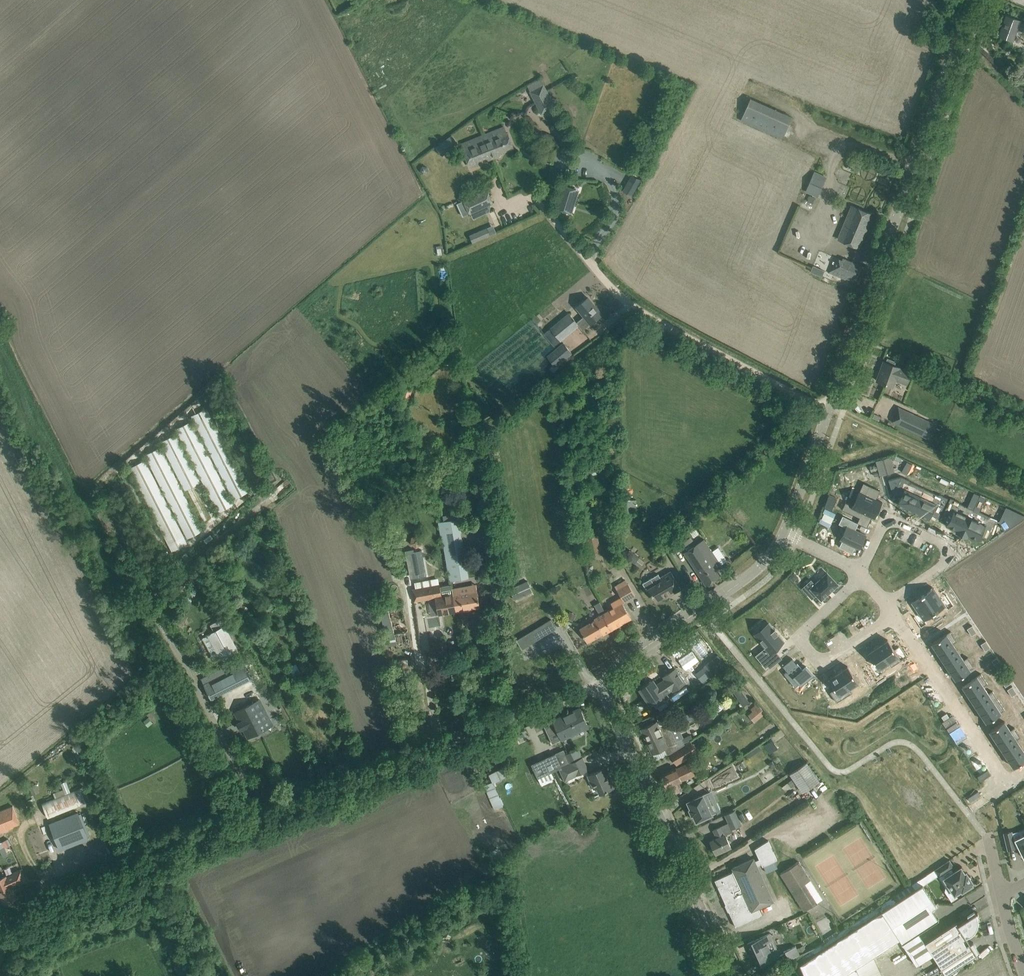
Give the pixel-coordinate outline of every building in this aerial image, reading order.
[(1016,19),(1006,15),(999,35),(1013,39),(1017,28),(1023,31),(1023,22),(1020,21),(1020,20),(1016,19)] [(544,85),(531,92),(537,104),(550,98),(544,85)] [(742,122),(786,138),(795,113),(752,97),(742,122)] [(467,142),(461,144),(463,150),(469,148),(475,162),(476,164),(499,155),(498,153),(512,148),(513,147),(508,133),(505,127),(492,132),(475,138),(467,142)] [(815,172),(806,191),(818,196),(826,177),(815,172)] [(558,180),(557,187),(559,188),(558,194),(570,195),(572,175),(560,174),(560,180),(558,180)] [(638,185),(640,182),(641,180),(632,175),(631,176),(629,179),(638,185)] [(464,200),(457,203),(463,216),(470,213),(472,219),(486,212),(484,207),(491,204),(494,202),(488,190),(464,201),(464,200)] [(852,205),(838,239),(859,247),(873,214),(852,205)] [(490,234),(487,227),(469,234),(472,242),(490,234)] [(835,257),(828,272),(857,284),(866,267),(843,257),(842,260),(835,257)] [(813,265),(812,272),(824,274),(825,267),(813,265)] [(602,314),(588,297),(577,306),(584,315),(577,322),(569,312),(544,333),(554,346),(579,325),(583,330),(602,314)] [(547,355),(552,360),(556,365),(572,352),(563,342),(547,355)] [(899,367),(884,361),(881,368),(883,369),(879,381),(892,386),(895,378),(908,382),(911,372),(899,367)] [(207,407),(191,415),(234,498),(249,490),(207,407)] [(896,414),(893,421),(928,438),(936,424),(912,412),(910,411),(906,419),(896,414)] [(176,428),(219,512),(234,504),(191,420),(176,428)] [(176,433),(160,441),(203,524),(218,517),(176,433)] [(145,454),(188,538),(203,531),(161,446),(145,454)] [(145,459),(130,467),(172,551),(188,543),(145,459)] [(890,459),(876,463),(880,476),(894,472),(890,459)] [(593,467),(584,473),(588,479),(597,473),(593,467)] [(122,475),(164,557),(171,553),(129,472),(122,475)] [(901,475),(889,479),(892,491),(901,496),(898,504),(913,511),(924,488),(909,481),(910,480),(901,475)] [(111,484),(153,566),(160,561),(118,480),(111,484)] [(845,502),(842,508),(860,517),(863,512),(868,515),(870,511),(875,513),(876,510),(877,511),(881,501),(882,502),(882,501),(876,498),(880,490),(869,485),(858,508),(856,507),(845,502)] [(924,488),(913,511),(928,518),(930,514),(939,518),(948,498),(939,493),(939,494),(924,488)] [(576,497),(578,502),(585,498),(583,494),(576,497)] [(951,497),(942,517),(950,521),(948,525),(958,530),(957,531),(963,534),(975,509),(960,502),(960,501),(951,497)] [(1010,527),(1017,522),(1023,518),(1023,514),(1009,507),(1004,517),(1010,527)] [(679,515),(673,508),(658,521),(663,528),(679,515)] [(975,509),(963,534),(968,537),(969,535),(979,540),(981,535),(989,539),(998,519),(990,515),(989,516),(975,509)] [(842,515),(839,523),(846,526),(839,539),(842,540),(839,546),(852,552),(855,546),(860,549),(867,534),(855,528),(858,522),(842,515)] [(459,519),(439,523),(441,535),(442,535),(450,580),(460,579),(452,533),(462,532),(459,519)] [(411,542),(416,546),(422,544),(423,537),(418,533),(412,536),(411,542)] [(586,537),(589,553),(601,550),(597,534),(586,537)] [(703,539),(685,552),(706,585),(721,575),(717,570),(722,567),(720,565),(727,560),(718,546),(711,551),(703,539)] [(415,574),(416,577),(426,575),(422,550),(414,551),(414,549),(405,550),(410,575),(415,574)] [(635,563),(639,557),(640,556),(630,549),(624,556),(635,563)] [(191,558),(186,552),(181,556),(186,562),(191,558)] [(671,571),(661,577),(658,573),(643,582),(647,590),(649,589),(656,601),(669,593),(670,595),(681,589),(671,571)] [(811,579),(802,588),(812,598),(817,594),(821,599),(838,584),(827,572),(815,583),(811,579)] [(607,622),(611,629),(631,617),(623,602),(635,595),(626,579),(615,585),(621,596),(611,601),(614,607),(606,611),(605,612),(610,620),(607,622)] [(514,599),(532,591),(528,581),(510,588),(514,599)] [(476,583),(452,588),(456,611),(480,606),(476,583)] [(438,614),(456,611),(452,588),(451,584),(440,586),(440,584),(412,589),(415,601),(435,597),(438,614)] [(934,587),(923,594),(935,612),(945,605),(948,609),(953,605),(946,594),(941,598),(934,587)] [(923,594),(912,602),(919,613),(914,616),(921,627),(926,623),(924,619),(935,612),(923,594)] [(605,612),(606,611),(600,601),(594,604),(600,615),(595,618),(595,619),(580,628),(588,641),(603,632),(604,633),(611,629),(607,622),(610,620),(605,612)] [(759,624),(751,631),(762,645),(752,654),(763,667),(770,661),(764,654),(777,643),(783,639),(780,636),(772,626),(773,625),(772,625),(771,626),(766,620),(768,618),(770,616),(767,612),(765,609),(754,618),(759,624)] [(211,624),(213,629),(224,624),(221,618),(211,624)] [(544,622),(531,630),(537,639),(550,632),(544,622)] [(737,624),(730,629),(742,645),(748,641),(737,624)] [(225,625),(209,634),(222,658),(238,650),(225,625)] [(953,642),(947,633),(932,643),(938,652),(953,642)] [(888,639),(878,645),(889,662),(898,656),(901,660),(906,656),(900,646),(894,649),(888,639)] [(446,641),(433,644),(436,655),(449,652),(446,641)] [(958,651),(953,642),(938,652),(940,656),(941,657),(944,661),(958,651)] [(878,645),(869,651),(875,662),(870,665),(877,676),(882,672),(880,668),(889,662),(878,645)] [(964,659),(958,651),(944,661),(946,664),(947,666),(948,668),(949,669),(964,659)] [(703,666),(704,666),(695,673),(703,683),(712,676),(713,677),(727,666),(718,654),(703,666)] [(796,663),(792,658),(783,665),(787,671),(784,673),(795,686),(799,683),(801,686),(815,674),(807,664),(802,668),(797,662),(796,663)] [(970,669),(964,659),(949,669),(950,670),(950,671),(951,672),(952,674),(955,678),(955,679),(956,678),(970,669)] [(243,663),(204,682),(212,699),(233,688),(251,679),(243,663)] [(847,665),(838,672),(849,688),(858,682),(861,686),(866,683),(859,672),(854,675),(847,665)] [(653,680),(640,688),(651,703),(652,702),(656,708),(657,707),(660,711),(668,705),(666,701),(663,696),(664,695),(663,694),(672,688),(673,689),(685,682),(675,668),(664,676),(665,678),(656,685),(653,680)] [(838,672),(829,678),(835,688),(830,692),(837,702),(842,698),(840,694),(849,688),(838,672)] [(968,695),(983,685),(977,676),(962,685),(968,695)] [(749,702),(738,685),(732,689),(743,706),(749,702)] [(989,693),(983,685),(968,695),(971,699),(972,700),(974,703),(989,693)] [(995,702),(989,693),(974,703),(976,705),(977,707),(977,708),(979,711),(980,712),(995,702)] [(261,699),(253,703),(235,712),(248,737),(274,724),(261,699)] [(1001,711),(995,702),(980,712),(981,713),(986,721),(1001,711)] [(760,704),(748,711),(754,721),(766,714),(760,704)] [(580,708),(544,724),(550,739),(560,734),(562,739),(588,726),(580,708)] [(684,715),(674,720),(676,726),(687,722),(685,718),(685,716),(684,715)] [(1011,730),(1004,720),(990,730),(996,740),(1011,730)] [(641,728),(647,741),(671,730),(668,723),(659,727),(656,721),(641,728)] [(679,746),(671,730),(647,741),(652,754),(664,748),(667,754),(679,746)] [(1016,738),(1011,730),(996,740),(998,744),(998,743),(999,745),(999,744),(1002,748),(1016,738)] [(1016,738),(1002,748),(1004,752),(1005,753),(1004,753),(1006,756),(1006,755),(1007,757),(1022,747),(1016,738)] [(690,740),(677,749),(683,759),(697,750),(690,740)] [(532,764),(538,777),(583,757),(578,747),(564,754),(562,749),(532,764)] [(1022,747),(1007,757),(1008,758),(1009,759),(1010,761),(1013,765),(1013,766),(1023,759),(1023,750),(1022,747)] [(559,768),(564,780),(588,770),(583,757),(559,768)] [(807,761),(790,773),(802,792),(820,780),(807,761)] [(676,768),(661,774),(666,787),(669,786),(672,793),(682,789),(678,782),(681,781),(681,779),(694,773),(690,763),(676,768)] [(484,785),(485,788),(494,809),(504,805),(503,804),(500,797),(519,788),(511,771),(508,765),(489,774),(492,781),(484,785)] [(603,767),(594,772),(587,774),(594,788),(597,787),(600,794),(614,787),(610,778),(608,779),(603,767)] [(722,771),(705,779),(709,790),(727,782),(722,771)] [(43,803),(49,817),(87,801),(82,787),(72,792),(67,781),(62,783),(64,788),(54,792),(56,797),(43,803)] [(36,782),(29,785),(32,794),(40,791),(36,782)] [(703,794),(687,801),(691,808),(689,809),(692,815),(693,814),(696,821),(699,820),(700,821),(707,818),(706,817),(712,814),(712,813),(720,810),(717,802),(708,806),(703,794)] [(0,811),(0,832),(13,827),(11,820),(17,817),(13,806),(0,811)] [(717,837),(710,841),(716,853),(725,849),(731,846),(726,834),(733,831),(732,828),(742,824),(735,809),(726,814),(730,822),(714,829),(717,837)] [(78,811),(49,822),(60,850),(89,838),(78,811)] [(1014,839),(1012,830),(1003,833),(1007,849),(1016,847),(1016,846),(1019,845),(1023,856),(1023,835),(1014,839)] [(759,858),(755,860),(753,858),(733,867),(734,871),(715,879),(736,926),(762,915),(758,907),(773,900),(757,865),(762,863),(763,865),(774,860),(777,859),(768,840),(755,848),(759,858)] [(935,869),(942,880),(945,878),(955,894),(961,889),(962,890),(972,884),(971,883),(973,882),(972,881),(973,879),(972,877),(971,876),(970,875),(968,875),(966,872),(965,873),(961,867),(952,873),(949,869),(954,866),(950,859),(944,863),(935,869)] [(774,860),(764,865),(767,872),(778,867),(774,860)] [(799,861),(789,868),(781,873),(804,910),(817,902),(805,883),(811,879),(799,861)] [(19,884),(24,881),(19,869),(0,877),(0,894),(4,904),(17,898),(12,886),(19,884)] [(898,900),(882,911),(900,938),(916,965),(933,954),(925,942),(918,932),(939,919),(932,909),(937,905),(923,884),(919,879),(916,881),(912,883),(915,889),(898,900)] [(912,883),(895,894),(898,900),(915,889),(912,883)] [(878,965),(874,955),(900,938),(882,911),(898,900),(895,894),(816,946),(796,956),(797,958),(799,963),(805,975),(883,975),(878,965)] [(971,934),(972,933),(973,933),(973,932),(974,932),(974,931),(975,931),(975,930),(976,929),(976,928),(977,927),(977,926),(978,925),(978,924),(978,923),(978,921),(978,920),(978,918),(978,917),(977,916),(977,914),(976,914),(976,913),(978,912),(978,911),(958,924),(966,937),(967,936),(968,936),(969,936),(969,935),(970,935),(971,934)] [(957,922),(925,942),(933,954),(946,974),(977,954),(977,955),(978,954),(977,953),(980,952),(973,941),(971,943),(966,937),(958,924),(957,922)] [(747,943),(757,965),(780,955),(770,932),(747,943)] [(800,953),(796,945),(783,951),(787,959),(800,953)]
